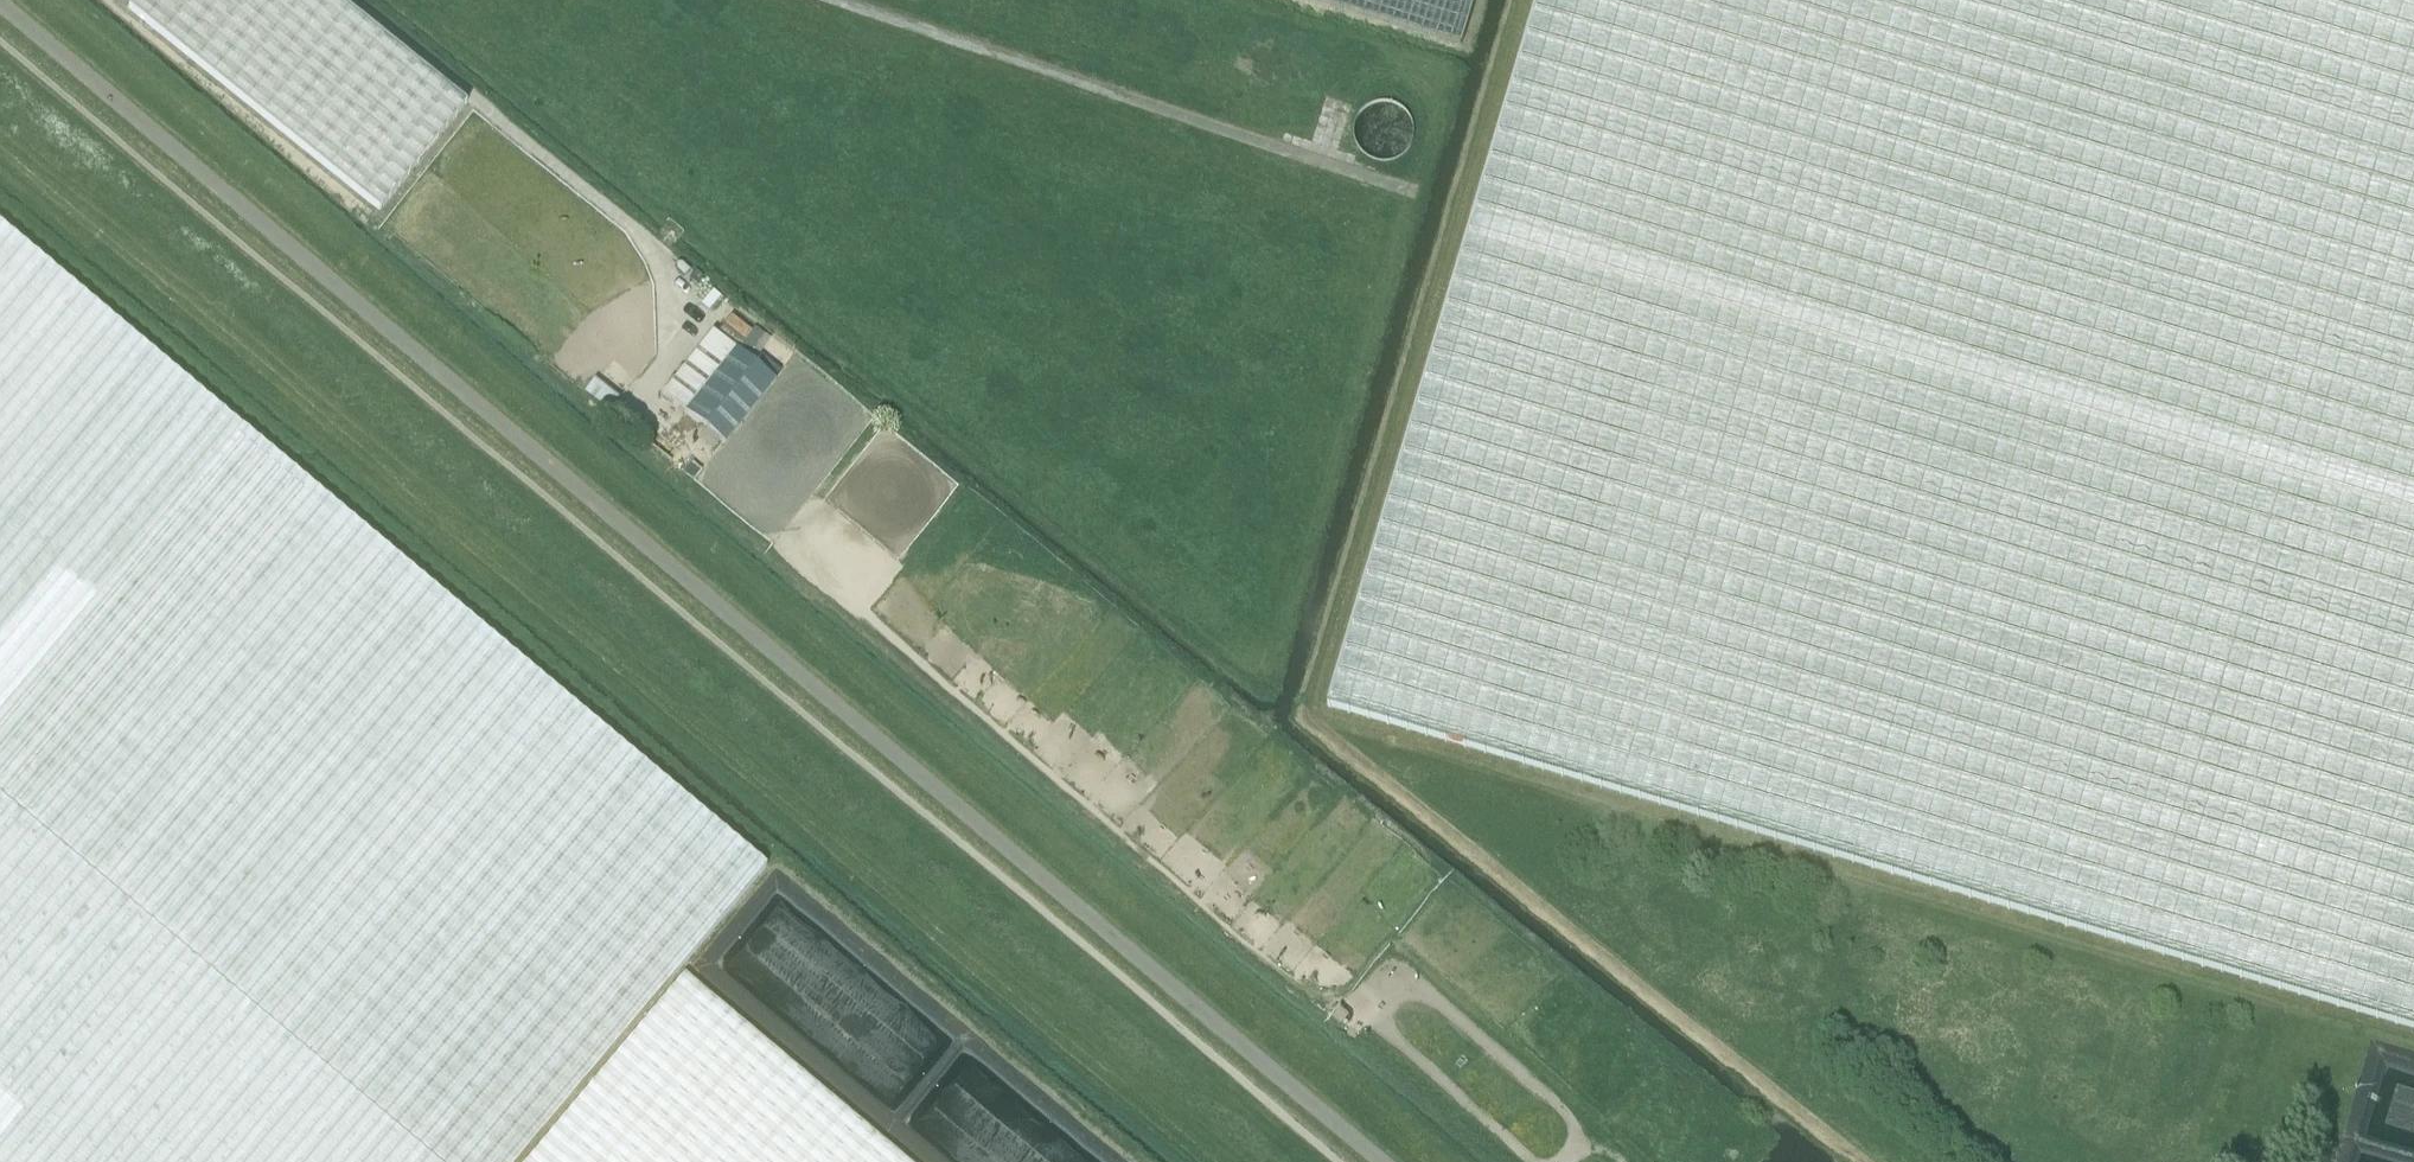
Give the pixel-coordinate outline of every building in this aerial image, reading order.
[(338,0),(135,0),(128,9),(379,211),(465,103),(338,0)] [(1461,44),(1474,0),(1316,0),(1461,44)] [(1328,705),(2413,1028),(2413,0),(1537,0),(1328,705)] [(765,866),(241,427),(0,224),(0,1161),(516,1161),(765,866)] [(776,380),(773,377),(778,371),(758,355),(769,341),(756,331),(753,336),(730,318),(718,333),(714,330),(664,393),(726,443),(776,380)] [(684,973),(526,1161),(908,1161),(684,973)]
